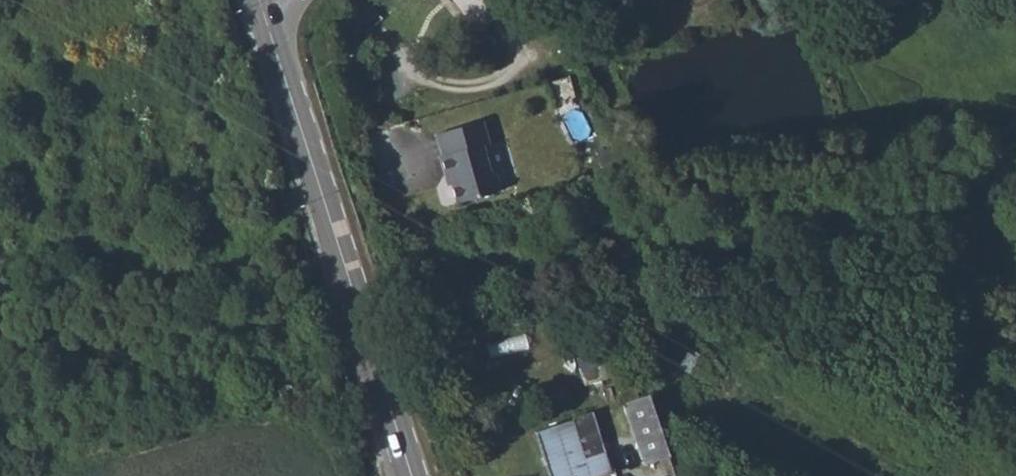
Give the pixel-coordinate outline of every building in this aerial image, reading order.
[(473,123),(425,136),(431,157),(428,158),(433,176),(437,175),(444,205),(484,195),(488,189),(485,178),(479,173),(472,148),(479,147),(473,123)] [(648,462),(671,454),(652,398),(629,405),(648,462)] [(553,475),(599,475),(613,471),(593,411),(538,430),(553,475)]
